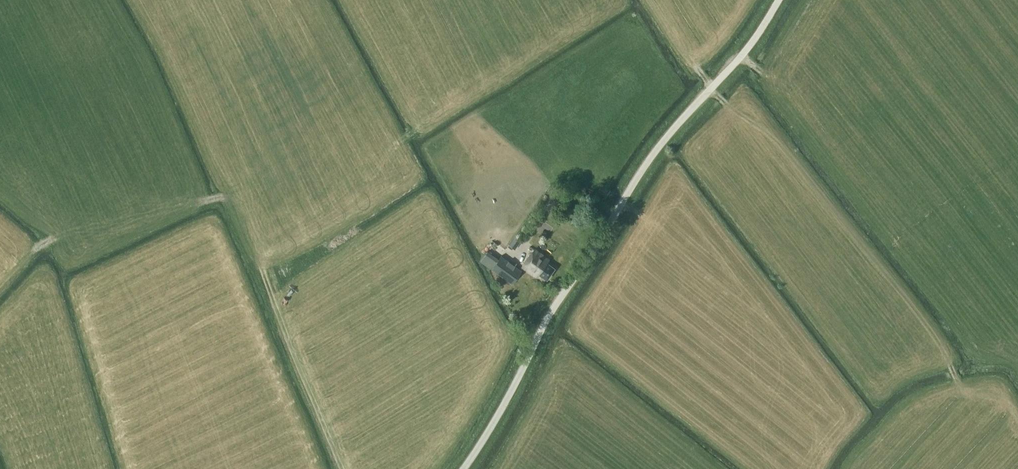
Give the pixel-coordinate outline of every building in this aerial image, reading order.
[(509,245),(514,248),(517,243),(512,240),(509,245)] [(534,248),(521,267),(533,275),(536,271),(546,278),(553,268),(543,261),(546,256),(534,248)] [(521,270),(500,256),(491,269),(512,283),(521,270)]
